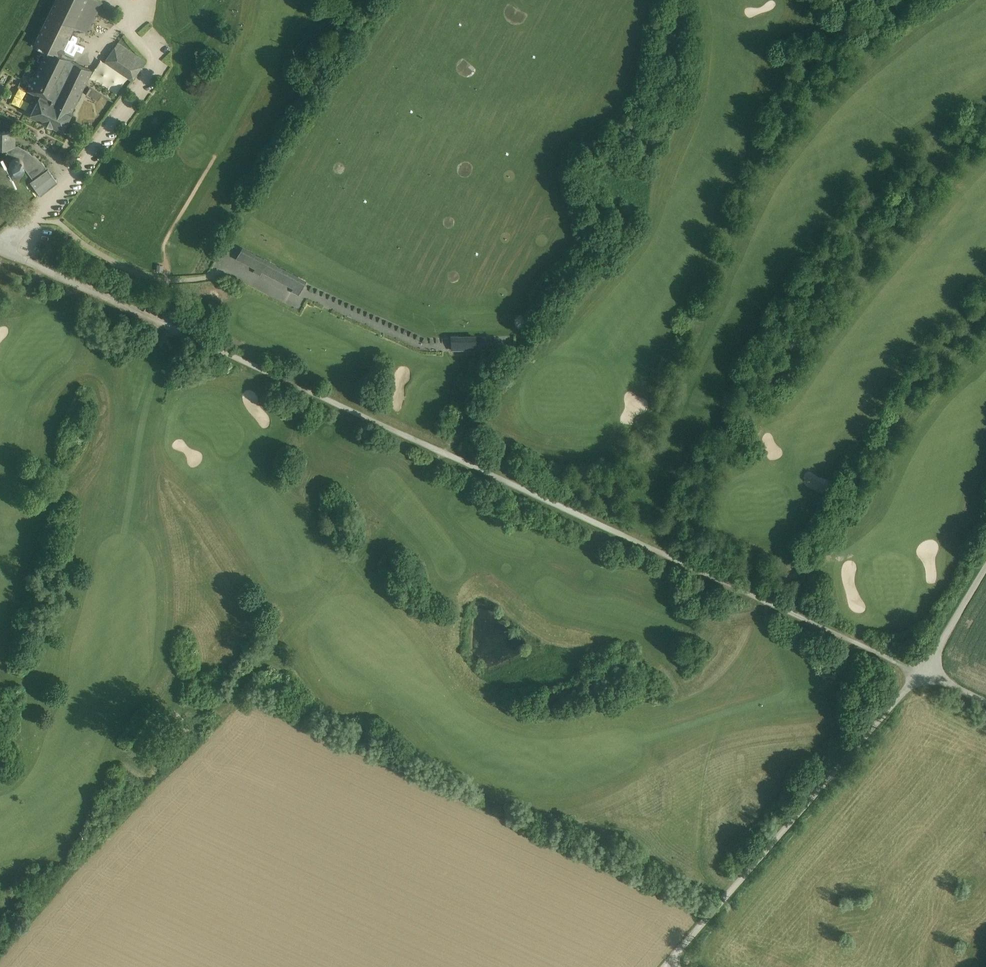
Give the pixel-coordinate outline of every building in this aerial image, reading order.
[(41,29),(66,42),(74,26),(87,0),(56,0),(41,29)] [(74,26),(84,31),(98,1),(97,0),(87,0),(74,26)] [(92,70),(60,55),(66,42),(41,29),(35,43),(36,44),(34,49),(45,55),(27,90),(40,96),(72,111),(82,90),(86,82),(92,70)] [(145,62),(118,43),(106,59),(132,78),(145,62)] [(91,88),(88,86),(90,84),(86,82),(82,90),(98,100),(101,94),(91,88)] [(16,94),(22,97),(19,105),(26,108),(32,94),(19,88),(16,94)] [(72,111),(40,96),(30,115),(62,131),(72,111)] [(0,131),(0,148),(6,148),(7,148),(15,145),(15,131),(0,131)] [(15,145),(7,148),(7,152),(14,156),(19,157),(23,160),(23,166),(33,179),(47,169),(42,161),(26,149),(17,145),(15,146),(15,145)] [(19,157),(14,156),(11,159),(9,164),(11,168),(15,170),(20,169),(23,166),(23,160),(19,157)] [(33,179),(31,181),(40,195),(57,182),(47,169),(33,179)] [(305,283),(241,249),(237,257),(256,267),(263,270),(294,287),(301,290),(305,283)] [(263,270),(256,267),(253,272),(260,275),(263,270)] [(301,290),(294,287),(292,291),(299,295),(301,290)] [(476,349),(476,337),(451,338),(451,350),(476,349)]
